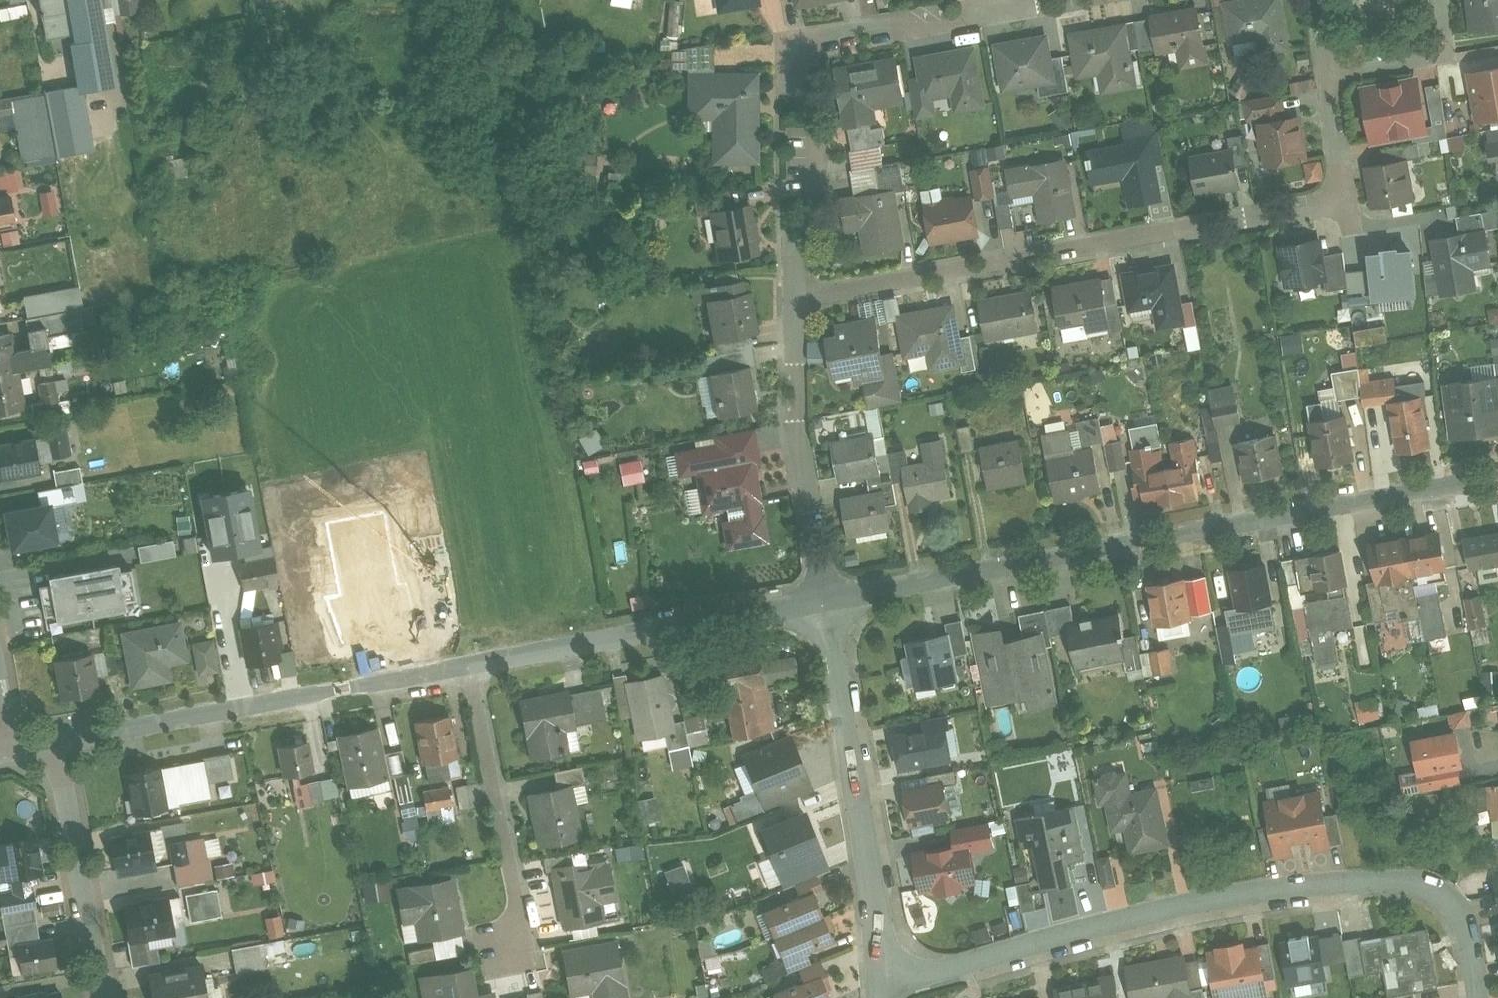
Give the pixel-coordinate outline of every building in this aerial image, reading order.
[(32,15),(45,13),(42,0),(29,0),(32,15)] [(45,13),(49,37),(78,32),(83,61),(78,62),(81,82),(83,82),(115,76),(102,0),(42,0),(45,13)] [(124,14),(141,11),(139,0),(122,0),(124,14)] [(1227,2),(1234,37),(1262,32),(1265,48),(1287,44),(1279,0),(1240,0),(1227,2)] [(1472,11),(1477,10),(1480,27),(1497,25),(1497,0),(1471,0),(1472,11)] [(1227,2),(1215,5),(1221,40),(1234,37),(1227,2)] [(0,8),(0,19),(23,14),(21,3),(0,8)] [(1197,8),(1153,16),(1159,48),(1180,44),(1184,63),(1206,59),(1197,8)] [(1153,16),(1136,19),(1141,46),(1142,51),(1159,48),(1153,16)] [(1136,19),(1123,21),(1124,28),(1128,49),(1129,48),(1141,46),(1136,19)] [(1124,28),(1094,33),(1093,30),(1074,34),(1081,72),(1108,68),(1111,87),(1135,83),(1129,48),(1128,49),(1124,28)] [(1047,35),(998,44),(1005,87),(1050,80),(1055,79),(1051,57),(1047,35)] [(714,41),(687,46),(687,68),(715,67),(714,41)] [(973,48),(920,57),(924,77),(927,95),(928,95),(955,90),(959,107),(983,103),(973,48)] [(1064,54),(1051,57),(1055,79),(1050,80),(1052,93),(1070,90),(1064,54)] [(896,62),(840,72),(854,148),(882,143),(887,142),(884,124),(873,126),(869,101),(902,95),(896,62)] [(1471,71),(1475,94),(1497,90),(1497,66),(1471,71)] [(756,75),(692,75),(692,110),(717,110),(717,157),(739,157),(739,152),(756,152),(756,113),(752,108),(753,93),(755,92),(755,91),(756,89),(756,75)] [(924,77),(912,79),(917,107),(930,104),(928,95),(927,95),(924,77)] [(1414,81),(1367,90),(1376,136),(1413,130),(1423,128),(1422,125),(1414,81)] [(81,82),(45,88),(57,154),(58,160),(89,154),(81,107),(87,106),(83,82),(81,82)] [(1441,82),(1427,84),(1434,123),(1422,125),(1423,128),(1413,130),(1415,142),(1419,141),(1448,135),(1441,82)] [(1475,94),(1479,118),(1497,115),(1497,90),(1475,94)] [(40,107),(14,112),(23,160),(57,154),(46,93),(37,94),(40,107)] [(0,101),(0,115),(14,112),(40,107),(37,94),(0,101)] [(1282,94),(1247,100),(1250,115),(1266,112),(1281,110),(1285,109),(1282,94)] [(947,95),(934,96),(934,109),(947,108),(947,95)] [(1281,110),(1266,112),(1267,121),(1262,122),(1264,135),(1264,136),(1262,139),(1264,149),(1267,152),(1276,150),(1277,150),(1279,161),(1306,156),(1303,137),(1299,137),(1295,117),(1282,119),(1281,110)] [(1128,146),(1090,153),(1091,157),(1090,157),(1091,163),(1092,163),(1094,177),(1130,170),(1136,202),(1159,198),(1152,156),(1165,153),(1158,115),(1124,121),(1128,146)] [(1488,128),(1493,156),(1497,155),(1497,126),(1488,128)] [(1245,133),(1229,135),(1232,150),(1234,150),(1236,164),(1250,162),(1245,133)] [(1415,142),(1384,147),(1387,161),(1406,158),(1422,156),(1419,141),(1415,142)] [(854,148),(852,148),(856,168),(878,164),(885,163),(882,143),(854,148)] [(1232,150),(1193,157),(1199,190),(1240,183),(1236,164),(1234,150),(1232,150)] [(1387,161),(1368,164),(1375,205),(1413,198),(1406,158),(1387,161)] [(1302,160),(1303,180),(1321,178),(1319,159),(1302,160)] [(885,163),(878,164),(883,192),(894,190),(906,188),(901,160),(885,163)] [(1065,160),(1010,169),(1015,195),(1017,195),(1016,189),(1038,185),(1044,219),(1077,213),(1071,181),(1069,181),(1065,160)] [(856,168),(854,168),(858,196),(883,192),(878,164),(856,168)] [(991,166),(973,169),(978,197),(996,193),(991,166)] [(0,172),(0,188),(1,192),(18,188),(15,169),(0,172)] [(730,189),(695,196),(698,214),(714,212),(714,211),(733,207),(730,189)] [(52,190),(38,191),(40,214),(54,212),(52,190)] [(858,196),(844,199),(848,221),(868,218),(871,233),(865,234),(868,251),(904,244),(894,190),(883,192),(858,196)] [(0,197),(0,226),(17,223),(12,195),(0,197)] [(955,196),(945,198),(942,202),(928,204),(934,239),(979,231),(973,197),(959,199),(955,196)] [(1012,200),(998,203),(1002,227),(1016,224),(1012,200)] [(733,207),(714,211),(714,212),(722,257),(757,251),(749,204),(733,207)] [(1483,210),(1458,215),(1461,236),(1485,231),(1485,233),(1488,232),(1483,210)] [(1461,236),(1435,240),(1445,291),(1475,286),(1470,257),(1489,254),(1485,233),(1485,231),(1461,236)] [(1320,238),(1283,244),(1289,283),(1299,281),(1299,284),(1317,281),(1317,278),(1326,277),(1323,254),(1320,238)] [(1411,245),(1374,249),(1378,291),(1415,288),(1411,245)] [(1344,250),(1323,254),(1326,277),(1328,289),(1349,285),(1344,250)] [(1174,264),(1127,273),(1133,305),(1158,301),(1162,323),(1184,319),(1181,300),(1174,264)] [(737,269),(715,273),(718,285),(740,280),(737,269)] [(79,273),(71,275),(74,287),(81,286),(79,273)] [(1103,278),(1085,281),(1086,283),(1071,285),(1071,283),(1056,286),(1063,326),(1065,326),(1064,320),(1087,316),(1089,328),(1110,324),(1106,303),(1108,303),(1103,278)] [(718,285),(715,285),(715,283),(711,284),(722,335),(723,338),(739,335),(759,331),(751,290),(744,292),(742,280),(740,280),(718,285)] [(94,305),(90,284),(81,286),(85,306),(94,305)] [(74,287),(54,291),(55,298),(28,303),(31,316),(81,307),(85,306),(81,286),(74,287)] [(1032,289),(982,299),(989,336),(1039,326),(1032,289)] [(1359,292),(1340,294),(1341,305),(1360,304),(1359,292)] [(1193,298),(1181,300),(1184,319),(1185,324),(1198,322),(1193,298)] [(1108,303),(1106,303),(1110,324),(1111,330),(1125,328),(1120,301),(1108,303)] [(955,304),(901,314),(908,348),(935,343),(938,363),(963,358),(959,336),(961,335),(955,304)] [(31,316),(26,317),(28,329),(46,326),(47,335),(49,335),(85,328),(81,307),(31,316)] [(877,319),(860,323),(848,326),(847,324),(839,326),(841,337),(829,339),(835,373),(836,372),(835,367),(859,362),(862,377),(856,378),(856,380),(886,374),(887,374),(883,355),(877,319)] [(1383,325),(1351,328),(1352,344),(1384,341),(1383,325)] [(46,326),(28,329),(31,346),(31,348),(34,347),(35,350),(50,348),(51,348),(49,335),(47,335),(46,326)] [(0,334),(0,372),(19,369),(52,363),(50,348),(35,350),(34,347),(31,348),(31,346),(14,349),(11,332),(0,334)] [(1279,333),(1280,352),(1299,351),(1298,332),(1279,333)] [(961,335),(959,336),(963,358),(965,369),(978,366),(972,333),(961,335)] [(739,335),(723,338),(722,335),(715,337),(719,353),(726,351),(742,348),(739,335)] [(742,348),(726,351),(729,368),(749,364),(750,366),(757,364),(753,346),(742,348)] [(901,383),(895,353),(883,355),(887,374),(886,374),(888,386),(901,383)] [(729,368),(710,372),(711,373),(716,372),(720,396),(716,397),(717,401),(719,401),(722,413),(718,414),(719,416),(758,407),(750,366),(749,364),(729,368)] [(1360,367),(1335,371),(1339,399),(1364,395),(1362,381),(1360,367)] [(0,372),(0,411),(26,406),(19,369),(0,372)] [(886,374),(867,378),(872,405),(904,399),(901,383),(888,386),(886,374)] [(1450,380),(1453,398),(1451,399),(1453,414),(1452,414),(1454,436),(1497,431),(1497,374),(1450,380)] [(1396,377),(1362,381),(1364,395),(1365,402),(1391,398),(1391,399),(1398,398),(1396,383),(1397,383),(1396,377)] [(56,378),(41,381),(44,400),(45,403),(60,400),(56,378)] [(1397,383),(1396,383),(1398,398),(1422,395),(1428,394),(1426,379),(1397,383)] [(1398,398),(1391,399),(1400,449),(1431,443),(1422,395),(1398,398)] [(1238,397),(1214,402),(1218,423),(1242,418),(1238,397)] [(44,400),(33,402),(35,417),(62,412),(60,400),(45,403),(44,400)] [(1325,400),(1310,403),(1313,419),(1327,416),(1325,400)] [(1327,416),(1313,419),(1321,463),(1354,458),(1346,413),(1327,416)] [(1101,416),(1078,420),(1082,438),(1091,436),(1093,443),(1105,440),(1106,443),(1106,442),(1103,424),(1101,416)] [(1115,422),(1103,424),(1106,442),(1119,440),(1115,422)] [(972,423),(958,425),(963,450),(977,448),(972,423)] [(67,424),(47,427),(48,435),(52,456),(72,453),(67,424)] [(1160,424),(1133,430),(1136,447),(1132,448),(1138,484),(1135,485),(1139,507),(1148,505),(1148,506),(1174,501),(1168,467),(1159,468),(1155,444),(1163,442),(1160,424)] [(575,437),(584,452),(600,443),(590,427),(575,437)] [(753,427),(717,433),(720,445),(722,445),(725,462),(753,456),(753,460),(759,459),(753,427)] [(1071,429),(1045,434),(1050,456),(1076,451),(1071,429)] [(1275,433),(1239,440),(1242,454),(1244,454),(1249,477),(1283,470),(1275,433)] [(48,435),(37,437),(40,458),(52,456),(48,435)] [(874,436),(834,444),(840,476),(867,471),(880,468),(877,452),(874,436)] [(0,444),(0,469),(2,479),(43,471),(40,458),(37,437),(0,444)] [(1196,437),(1173,441),(1177,465),(1168,467),(1174,501),(1200,496),(1197,481),(1203,480),(1196,437)] [(905,466),(903,466),(906,479),(910,500),(911,499),(913,509),(931,506),(930,496),(951,492),(941,438),(925,441),(928,461),(905,466)] [(1022,439),(983,446),(991,485),(1013,481),(1013,479),(1027,476),(1027,478),(1029,478),(1022,439)] [(1106,442),(1106,443),(1112,470),(1128,466),(1123,439),(1119,440),(1106,442)] [(753,456),(725,462),(722,445),(720,445),(679,452),(682,471),(698,468),(701,486),(702,486),(706,507),(705,507),(706,509),(727,504),(730,520),(725,521),(730,545),(768,538),(763,514),(761,515),(758,499),(760,498),(757,479),(755,480),(753,470),(755,469),(753,460),(753,456)] [(1076,451),(1050,456),(1058,498),(1073,495),(1072,490),(1101,484),(1094,447),(1076,451)] [(901,449),(889,451),(894,479),(894,481),(906,479),(903,466),(905,466),(901,449)] [(888,450),(877,452),(880,468),(867,471),(870,483),(894,479),(889,451),(888,450)] [(640,460),(622,463),(625,482),(643,479),(640,460)] [(82,464),(56,469),(59,486),(85,481),(82,464)] [(894,479),(870,483),(871,494),(884,492),(886,504),(898,502),(894,481),(894,479)] [(250,487),(201,496),(212,556),(261,547),(250,487)] [(871,494),(845,499),(850,531),(857,530),(887,524),(890,524),(886,504),(884,492),(871,494)] [(5,519),(11,550),(55,542),(49,511),(5,519)] [(887,524),(857,530),(859,540),(888,535),(887,524)] [(1440,530),(1406,537),(1414,572),(1416,583),(1448,577),(1445,566),(1447,566),(1440,530)] [(1465,538),(1470,566),(1497,561),(1497,534),(1497,532),(1465,538)] [(168,537),(133,544),(136,560),(171,553),(168,537)] [(1406,537),(1373,543),(1380,579),(1414,572),(1406,537)] [(1342,548),(1297,556),(1302,582),(1303,591),(1330,587),(1348,583),(1342,548)] [(276,556),(240,563),(244,588),(280,581),(276,556)] [(1297,556),(1284,559),(1289,584),(1302,582),(1297,556)] [(1265,563),(1234,569),(1240,605),(1258,602),(1272,599),(1265,563)] [(1414,572),(1380,579),(1381,585),(1384,599),(1386,599),(1396,597),(1400,616),(1406,614),(1407,619),(1422,616),(1420,605),(1416,583),(1414,572)] [(118,575),(48,588),(49,594),(41,596),(47,623),(54,622),(56,634),(127,620),(125,609),(137,607),(131,577),(119,580),(118,575)] [(1185,578),(1151,584),(1158,622),(1192,616),(1185,578)] [(1331,595),(1306,600),(1311,624),(1318,662),(1341,658),(1335,627),(1355,624),(1348,583),(1330,587),(1331,595)] [(1381,585),(1370,588),(1375,613),(1388,610),(1386,599),(1384,599),(1381,585)] [(1481,593),(1466,597),(1472,626),(1487,623),(1481,593)] [(1442,600),(1420,605),(1422,616),(1427,639),(1449,635),(1442,600)] [(1072,602),(1047,607),(1053,633),(1070,629),(1069,625),(1077,623),(1072,602)] [(1258,602),(1240,605),(1242,615),(1259,612),(1258,602)] [(1047,607),(1021,613),(1027,640),(1041,637),(1043,646),(1055,644),(1053,633),(1047,607)] [(1123,615),(1095,620),(1094,615),(1083,617),(1084,622),(1077,623),(1069,625),(1070,629),(1073,645),(1089,642),(1092,660),(1126,654),(1123,637),(1127,636),(1123,615)] [(964,618),(948,622),(950,632),(952,631),(957,653),(971,650),(964,618)] [(279,620),(243,627),(249,663),(281,657),(276,633),(281,633),(279,620)] [(180,621),(125,632),(135,682),(157,678),(154,662),(186,656),(180,621)] [(1215,622),(1193,626),(1197,648),(1219,644),(1215,622)] [(950,632),(908,641),(911,654),(905,655),(910,683),(939,677),(940,682),(962,677),(957,653),(952,631),(950,632)] [(1027,640),(1005,645),(1002,631),(980,636),(991,691),(1012,686),(1013,691),(1031,687),(1034,701),(1053,697),(1052,691),(1055,691),(1054,688),(1052,688),(1043,646),(1041,637),(1027,640)] [(1243,635),(1230,637),(1234,660),(1246,658),(1248,658),(1243,635)] [(211,640),(197,643),(202,670),(216,668),(211,640)] [(1170,647),(1152,650),(1156,671),(1174,668),(1170,647)] [(760,651),(720,658),(726,690),(753,685),(766,682),(760,651)] [(93,652),(58,658),(64,696),(99,690),(93,652)] [(1249,670),(1246,658),(1234,660),(1237,672),(1249,670)] [(663,674),(628,681),(640,736),(665,730),(675,728),(673,720),(663,674)] [(753,685),(726,690),(735,737),(762,732),(753,685)] [(602,687),(571,693),(577,724),(608,719),(602,687)] [(571,691),(522,700),(528,733),(530,733),(535,756),(568,750),(568,749),(565,749),(565,747),(564,747),(560,729),(562,728),(562,727),(577,724),(571,693),(571,691)] [(1356,721),(1379,717),(1376,696),(1352,699),(1356,721)] [(1468,709),(1456,712),(1457,719),(1462,723),(1470,721),(1468,709)] [(450,713),(417,719),(425,762),(427,761),(430,779),(452,775),(449,758),(458,756),(450,713)] [(950,713),(924,718),(926,729),(944,726),(944,727),(952,726),(950,713)] [(685,718),(673,720),(675,728),(665,730),(669,748),(690,743),(685,718)] [(926,729),(897,735),(902,764),(953,755),(953,754),(949,755),(944,727),(944,726),(926,729)] [(379,727),(340,735),(350,784),(389,776),(379,727)] [(1456,732),(1415,740),(1421,770),(1457,763),(1462,762),(1456,732)] [(791,737),(747,755),(763,795),(808,777),(791,737)] [(308,740),(281,745),(287,775),(313,770),(308,740)] [(230,753),(204,758),(204,760),(205,760),(210,783),(235,778),(230,753)] [(204,760),(161,768),(168,805),(212,797),(210,783),(205,760),(204,760)] [(1457,763),(1422,770),(1426,789),(1461,783),(1457,763)] [(583,764),(556,769),(559,786),(571,783),(571,784),(587,781),(583,764)] [(161,767),(130,773),(134,797),(139,796),(142,811),(168,807),(168,805),(161,768),(161,767)] [(955,768),(928,774),(930,785),(946,783),(958,781),(955,768)] [(1157,786),(1132,791),(1128,770),(1119,771),(1116,768),(1108,770),(1105,775),(1097,776),(1101,799),(1109,797),(1113,819),(1126,816),(1132,849),(1168,841),(1157,786)] [(409,771),(395,774),(401,801),(414,798),(409,771)] [(289,783),(292,803),(321,798),(317,777),(289,783)] [(559,786),(532,792),(535,810),(537,809),(539,817),(537,818),(542,842),(544,842),(543,837),(581,829),(571,784),(571,783),(559,786)] [(930,785),(907,790),(912,821),(952,814),(946,783),(930,785)] [(451,786),(424,791),(430,820),(440,818),(441,824),(457,821),(451,786)] [(1321,791),(1294,796),(1302,836),(1314,834),(1316,846),(1331,843),(1325,814),(1321,791)] [(656,817),(651,794),(632,798),(637,821),(656,817)] [(759,796),(743,803),(748,815),(764,808),(759,796)] [(1294,796),(1268,801),(1272,824),(1278,853),(1293,850),(1291,838),(1302,836),(1294,796)] [(399,836),(415,835),(413,804),(397,805),(399,836)] [(1073,804),(1018,815),(1024,844),(1041,841),(1047,870),(1042,871),(1045,887),(1074,881),(1069,859),(1086,856),(1081,830),(1078,831),(1073,804)] [(1338,811),(1325,814),(1331,843),(1344,840),(1338,811)] [(806,812),(764,828),(787,885),(796,882),(797,881),(789,863),(815,852),(821,850),(806,812)] [(1493,817),(1488,818),(1489,834),(1497,833),(1497,817),(1493,817)] [(990,820),(955,827),(955,826),(958,846),(969,844),(970,849),(995,845),(990,820)] [(1272,824),(1260,826),(1266,855),(1278,853),(1272,824)] [(149,831),(114,838),(120,867),(132,865),(133,871),(156,867),(149,831)] [(37,837),(9,843),(13,870),(16,883),(32,880),(30,872),(43,870),(37,837)] [(186,839),(171,842),(175,862),(190,859),(190,858),(186,839)] [(639,842),(611,844),(612,857),(640,855),(639,842)] [(0,845),(0,872),(13,870),(9,843),(0,845)] [(958,846),(918,853),(924,886),(940,883),(941,890),(961,886),(960,879),(975,877),(970,849),(969,844),(958,846)] [(572,851),(546,857),(548,870),(556,868),(575,865),(572,851)] [(815,852),(789,863),(797,881),(819,873),(823,871),(815,852)] [(1118,883),(1112,853),(1099,856),(1105,885),(1118,883)] [(190,859),(175,862),(179,886),(207,881),(202,856),(190,858),(190,859)] [(666,883),(681,877),(676,863),(660,869),(666,883)] [(610,865),(576,871),(575,865),(556,868),(560,889),(562,889),(565,900),(561,900),(566,925),(603,918),(598,891),(614,888),(610,865)] [(797,881),(796,882),(801,895),(815,889),(815,890),(824,886),(819,873),(797,881)] [(454,877),(398,888),(402,908),(416,906),(421,937),(463,929),(454,877)] [(1032,879),(1019,882),(1024,909),(1038,907),(1032,879)] [(386,882),(363,881),(363,897),(386,897),(386,882)] [(33,888),(0,894),(4,912),(36,906),(33,888)] [(801,895),(765,909),(774,934),(824,913),(815,890),(815,889),(801,895)] [(214,890),(188,895),(193,920),(219,915),(214,890)] [(1487,895),(1490,909),(1491,909),(1497,907),(1497,893),(1487,895)] [(181,896),(127,906),(133,937),(133,938),(148,935),(173,931),(172,925),(179,924),(177,915),(184,913),(181,896)] [(36,906),(4,912),(6,925),(33,920),(38,919),(36,906)] [(275,912),(260,916),(265,935),(280,932),(275,912)] [(824,913),(774,934),(783,957),(789,954),(790,955),(807,948),(834,938),(824,913)] [(33,920),(6,925),(12,955),(21,954),(19,943),(31,941),(30,934),(35,933),(33,920)] [(1429,926),(1363,938),(1368,964),(1388,961),(1394,994),(1416,990),(1439,986),(1429,926)] [(1363,933),(1345,936),(1352,974),(1369,971),(1363,938),(1363,933)] [(1289,982),(1326,976),(1319,936),(1310,938),(1309,934),(1290,937),(1291,941),(1282,943),(1289,982)] [(148,935),(133,938),(133,937),(129,938),(134,965),(162,960),(159,946),(150,947),(148,935)] [(31,941),(19,943),(21,954),(24,970),(58,964),(54,937),(31,941)] [(1271,940),(1255,943),(1256,947),(1260,946),(1265,978),(1277,976),(1271,940)] [(265,941),(234,947),(238,970),(269,965),(265,941)] [(596,945),(596,947),(584,949),(584,948),(566,951),(573,991),(605,986),(607,997),(616,997),(627,996),(617,941),(596,945)] [(1245,949),(1243,942),(1220,946),(1221,950),(1211,952),(1219,997),(1246,993),(1246,996),(1251,997),(1253,997),(1264,996),(1268,992),(1265,978),(1260,946),(1256,947),(1245,949)] [(436,945),(410,950),(413,962),(438,958),(436,945)] [(807,948),(790,955),(789,954),(783,957),(789,971),(799,967),(812,961),(807,948)] [(812,961),(799,967),(804,979),(821,972),(822,975),(827,974),(820,958),(812,961)] [(1138,965),(1138,969),(1141,984),(1143,983),(1146,997),(1173,997),(1196,997),(1194,989),(1189,960),(1164,964),(1164,961),(1138,965)] [(151,974),(155,997),(210,997),(204,965),(151,974)] [(424,976),(428,997),(495,997),(493,991),(476,994),(471,967),(424,976)] [(1128,971),(1133,997),(1146,997),(1143,983),(1141,984),(1138,969),(1128,971)] [(804,979),(773,991),(776,997),(829,997),(831,997),(822,975),(821,972),(804,979)] [(1057,986),(1059,997),(1121,997),(1116,975),(1057,986)] [(1194,989),(1196,997),(1207,997),(1205,987),(1194,989)] [(529,992),(529,995),(530,997),(545,997),(543,989),(529,992)]
